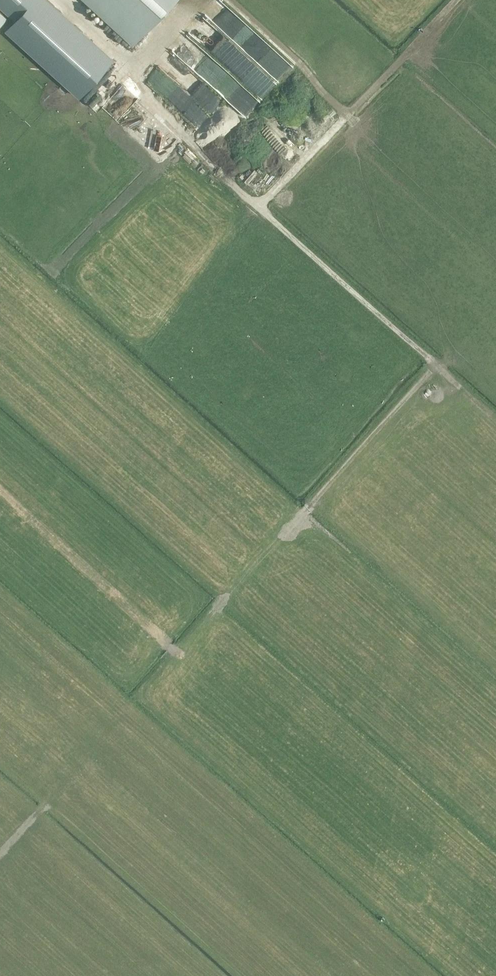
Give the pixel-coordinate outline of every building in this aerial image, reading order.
[(14,19),(6,28),(5,29),(49,70),(79,97),(79,96),(113,59),(83,32),(47,0),(0,0),(0,6),(14,19)] [(133,43),(173,0),(87,0),(133,43)] [(216,87),(225,96),(235,85),(226,77),(216,87)] [(209,117),(223,102),(219,98),(205,113),(209,117)]
